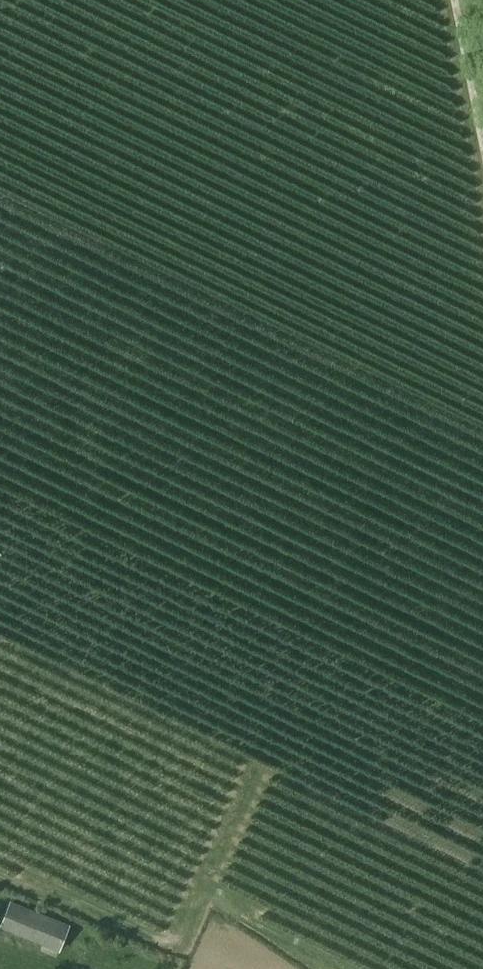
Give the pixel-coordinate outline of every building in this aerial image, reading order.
[(2,926),(59,949),(69,925),(11,902),(2,926)]
